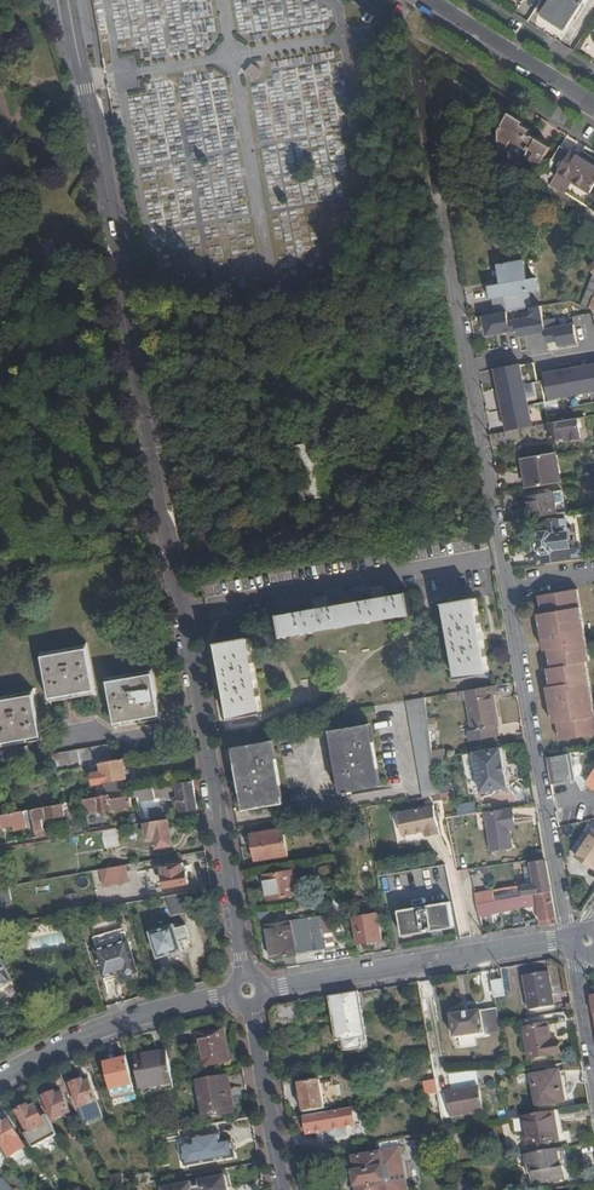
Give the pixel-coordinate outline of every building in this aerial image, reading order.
[(543,13),(565,28),(583,0),(551,0),(543,13)] [(252,66),(244,75),(254,83),(261,73),(252,66)] [(525,137),(529,130),(521,125),(523,121),(509,113),(497,131),(499,141),(508,147),(511,142),(526,152),(523,157),(538,166),(550,147),(532,136),(530,136),(528,139),(525,137)] [(544,173),(553,179),(558,171),(589,191),(593,182),(593,166),(561,145),(544,173)] [(510,204),(521,202),(519,188),(508,190),(510,204)] [(493,298),(494,298),(497,315),(534,308),(531,291),(541,289),(538,276),(529,278),(525,260),(499,265),(502,283),(491,285),(493,298)] [(581,304),(593,309),(593,270),(581,304)] [(541,307),(534,308),(497,315),(483,317),(487,336),(516,331),(518,337),(545,332),(547,343),(556,341),(557,346),(577,342),(574,325),(555,328),(554,319),(543,321),(541,307)] [(496,369),(508,431),(509,431),(516,430),(533,427),(520,364),(496,369)] [(544,375),(549,399),(593,391),(593,366),(544,375)] [(581,438),(578,418),(549,424),(552,440),(564,438),(565,440),(581,438)] [(518,441),(516,430),(509,431),(511,442),(518,441)] [(508,431),(490,434),(492,445),(511,442),(509,431),(508,431)] [(556,453),(521,458),(526,488),(561,482),(556,453)] [(530,518),(557,514),(553,492),(526,497),(530,518)] [(543,564),(571,561),(565,519),(545,522),(546,534),(540,534),(536,539),(537,549),(542,552),(543,564)] [(542,628),(587,632),(579,589),(540,596),(543,615),(539,616),(542,628)] [(281,639),(412,617),(409,596),(379,601),(277,618),(281,639)] [(445,611),(457,681),(490,675),(476,600),(444,605),(445,611)] [(542,628),(546,652),(550,652),(553,670),(548,670),(552,688),(548,689),(554,725),(558,724),(561,742),(593,736),(593,701),(587,662),(592,661),(587,632),(542,628)] [(230,722),(262,716),(249,645),(248,641),(217,647),(230,722)] [(42,654),(43,658),(87,651),(87,647),(42,654)] [(43,658),(50,700),(95,692),(87,651),(43,658)] [(108,680),(108,683),(153,676),(153,673),(108,680)] [(108,683),(116,725),(161,717),(153,676),(108,683)] [(501,697),(499,686),(458,694),(460,704),(468,703),(472,729),(466,729),(469,741),(497,735),(495,727),(499,726),(494,698),(501,697)] [(95,692),(50,700),(51,704),(96,696),(95,692)] [(36,698),(35,694),(0,700),(0,705),(36,698)] [(43,738),(36,698),(0,705),(0,746),(43,738)] [(432,798),(441,796),(435,768),(434,761),(432,754),(431,748),(425,700),(408,703),(425,799),(432,798)] [(161,717),(116,725),(117,730),(162,722),(161,717)] [(345,794),(380,788),(369,726),(333,732),(345,794)] [(501,736),(501,735),(497,735),(469,741),(469,744),(496,738),(501,736)] [(0,746),(0,751),(44,743),(43,738),(0,746)] [(247,811),(282,805),(270,743),(236,750),(247,811)] [(53,755),(56,773),(84,768),(101,765),(114,763),(112,746),(53,755)] [(507,789),(500,748),(474,754),(481,794),(507,789)] [(570,754),(573,775),(583,773),(580,752),(570,754)] [(573,775),(570,754),(547,758),(552,785),(574,781),(573,775)] [(447,766),(445,759),(434,761),(435,768),(447,766)] [(126,779),(123,761),(114,763),(101,765),(103,774),(104,783),(122,780),(126,779)] [(104,783),(103,774),(92,775),(94,784),(104,783)] [(104,783),(107,797),(109,797),(112,796),(124,795),(122,780),(104,783)] [(178,813),(197,811),(193,782),(159,788),(161,799),(168,797),(168,799),(176,797),(178,813)] [(451,787),(440,789),(442,800),(454,798),(451,787)] [(155,799),(161,799),(159,788),(134,792),(137,804),(155,801),(155,799)] [(83,801),(86,814),(98,812),(98,814),(132,809),(130,798),(110,801),(109,797),(107,797),(83,801)] [(459,815),(477,813),(476,802),(458,804),(459,815)] [(34,819),(36,839),(50,836),(49,828),(45,829),(44,820),(63,817),(61,805),(32,810),(34,819)] [(427,839),(440,837),(435,808),(398,814),(402,838),(426,834),(427,839)] [(516,823),(514,809),(487,813),(493,853),(515,849),(512,829),(511,824),(516,823)] [(14,825),(14,829),(30,827),(29,820),(34,819),(32,810),(0,815),(0,827),(14,825)] [(164,817),(163,810),(149,812),(150,820),(164,817)] [(173,846),(168,820),(164,821),(144,824),(148,840),(156,839),(157,849),(173,846)] [(577,856),(593,867),(593,830),(577,856)] [(119,847),(116,831),(101,834),(105,850),(119,847)] [(256,864),(288,858),(283,831),(252,837),(256,864)] [(552,892),(546,862),(531,865),(536,885),(522,887),(524,898),(552,892)] [(182,864),(162,868),(166,889),(189,885),(187,871),(183,872),(182,864)] [(124,867),(98,871),(101,886),(126,882),(124,867)] [(381,870),(382,877),(392,876),(390,868),(381,870)] [(269,902),(297,897),(293,873),(265,878),(269,902)] [(477,906),(505,901),(503,889),(475,895),(475,896),(476,901),(477,906)] [(552,892),(524,898),(505,901),(477,906),(479,916),(527,907),(527,904),(538,902),(542,926),(557,923),(552,892)] [(191,895),(166,899),(169,918),(194,914),(191,895)] [(344,906),(342,899),(332,901),(333,908),(344,906)] [(399,912),(403,937),(455,928),(452,903),(399,912)] [(103,917),(100,909),(92,911),(93,919),(103,917)] [(359,944),(382,940),(378,915),(354,919),(359,944)] [(267,927),(273,959),(328,950),(323,928),(322,918),(267,927)] [(160,958),(184,951),(182,943),(193,940),(189,926),(177,929),(176,925),(153,932),(160,958)] [(323,928),(328,950),(335,949),(331,926),(329,927),(323,928)] [(95,938),(98,949),(128,941),(125,929),(95,938)] [(127,977),(140,973),(129,940),(128,941),(98,949),(96,950),(105,979),(126,973),(127,977)] [(13,982),(0,958),(0,989),(13,982)] [(556,1008),(550,974),(525,979),(531,1012),(556,1008)] [(491,984),(494,1001),(506,998),(503,982),(491,984)] [(359,993),(330,998),(336,1042),(343,1042),(344,1052),(347,1052),(348,1056),(364,1053),(364,1049),(368,1048),(359,993)] [(300,1032),(295,1004),(275,1008),(270,1015),(274,1037),(300,1032)] [(500,1033),(499,1026),(496,1010),(452,1018),(455,1041),(500,1033)] [(555,1027),(548,1028),(552,1045),(559,1044),(555,1027)] [(552,1045),(548,1028),(525,1032),(530,1062),(561,1056),(559,1044),(552,1045)] [(205,1068),(230,1064),(224,1032),(199,1036),(205,1068)] [(167,1052),(144,1056),(146,1067),(138,1069),(142,1092),(173,1087),(172,1082),(167,1052)] [(146,1067),(144,1056),(136,1057),(138,1069),(146,1067)] [(133,1088),(127,1061),(106,1066),(111,1092),(112,1092),(133,1088)] [(567,1089),(564,1073),(557,1074),(561,1091),(567,1089)] [(561,1091),(557,1074),(534,1078),(539,1106),(563,1102),(561,1091)] [(96,1103),(88,1079),(73,1084),(80,1109),(96,1103)] [(204,1120),(232,1115),(226,1080),(198,1085),(204,1120)] [(425,1083),(427,1098),(438,1096),(436,1082),(425,1083)] [(324,1110),(319,1083),(299,1086),(304,1114),(324,1110)] [(133,1088),(112,1092),(115,1106),(136,1102),(133,1088)] [(470,1092),(469,1089),(448,1093),(451,1118),(484,1112),(480,1091),(470,1092)] [(70,1113),(60,1091),(44,1098),(55,1120),(70,1113)] [(18,1113),(28,1133),(46,1125),(38,1110),(37,1107),(30,1111),(28,1108),(18,1113)] [(28,1133),(24,1135),(33,1148),(57,1136),(42,1107),(38,1110),(46,1125),(28,1133)] [(352,1110),(304,1119),(307,1136),(322,1134),(323,1142),(346,1138),(345,1130),(355,1128),(352,1110)] [(564,1134),(561,1112),(554,1113),(558,1135),(564,1134)] [(558,1135),(554,1113),(523,1119),(528,1148),(559,1142),(558,1135)] [(1,1123),(0,1124),(0,1141),(10,1157),(25,1147),(10,1123),(4,1127),(1,1123)] [(195,1149),(183,1151),(187,1169),(236,1159),(232,1142),(222,1144),(220,1135),(193,1140),(195,1149)] [(565,1163),(564,1150),(514,1159),(517,1178),(521,1178),(523,1189),(566,1181),(564,1169),(562,1169),(557,1169),(557,1164),(561,1163),(565,1163)] [(382,1156),(355,1160),(357,1175),(355,1175),(357,1188),(369,1186),(370,1189),(381,1189),(388,1189),(382,1156)] [(133,1179),(134,1187),(152,1184),(151,1176),(133,1179)] [(227,1177),(173,1187),(174,1189),(229,1189),(227,1177)] [(111,1189),(122,1187),(120,1178),(110,1179),(111,1189)] [(8,1189),(0,1180),(0,1189),(7,1189),(8,1189)]
